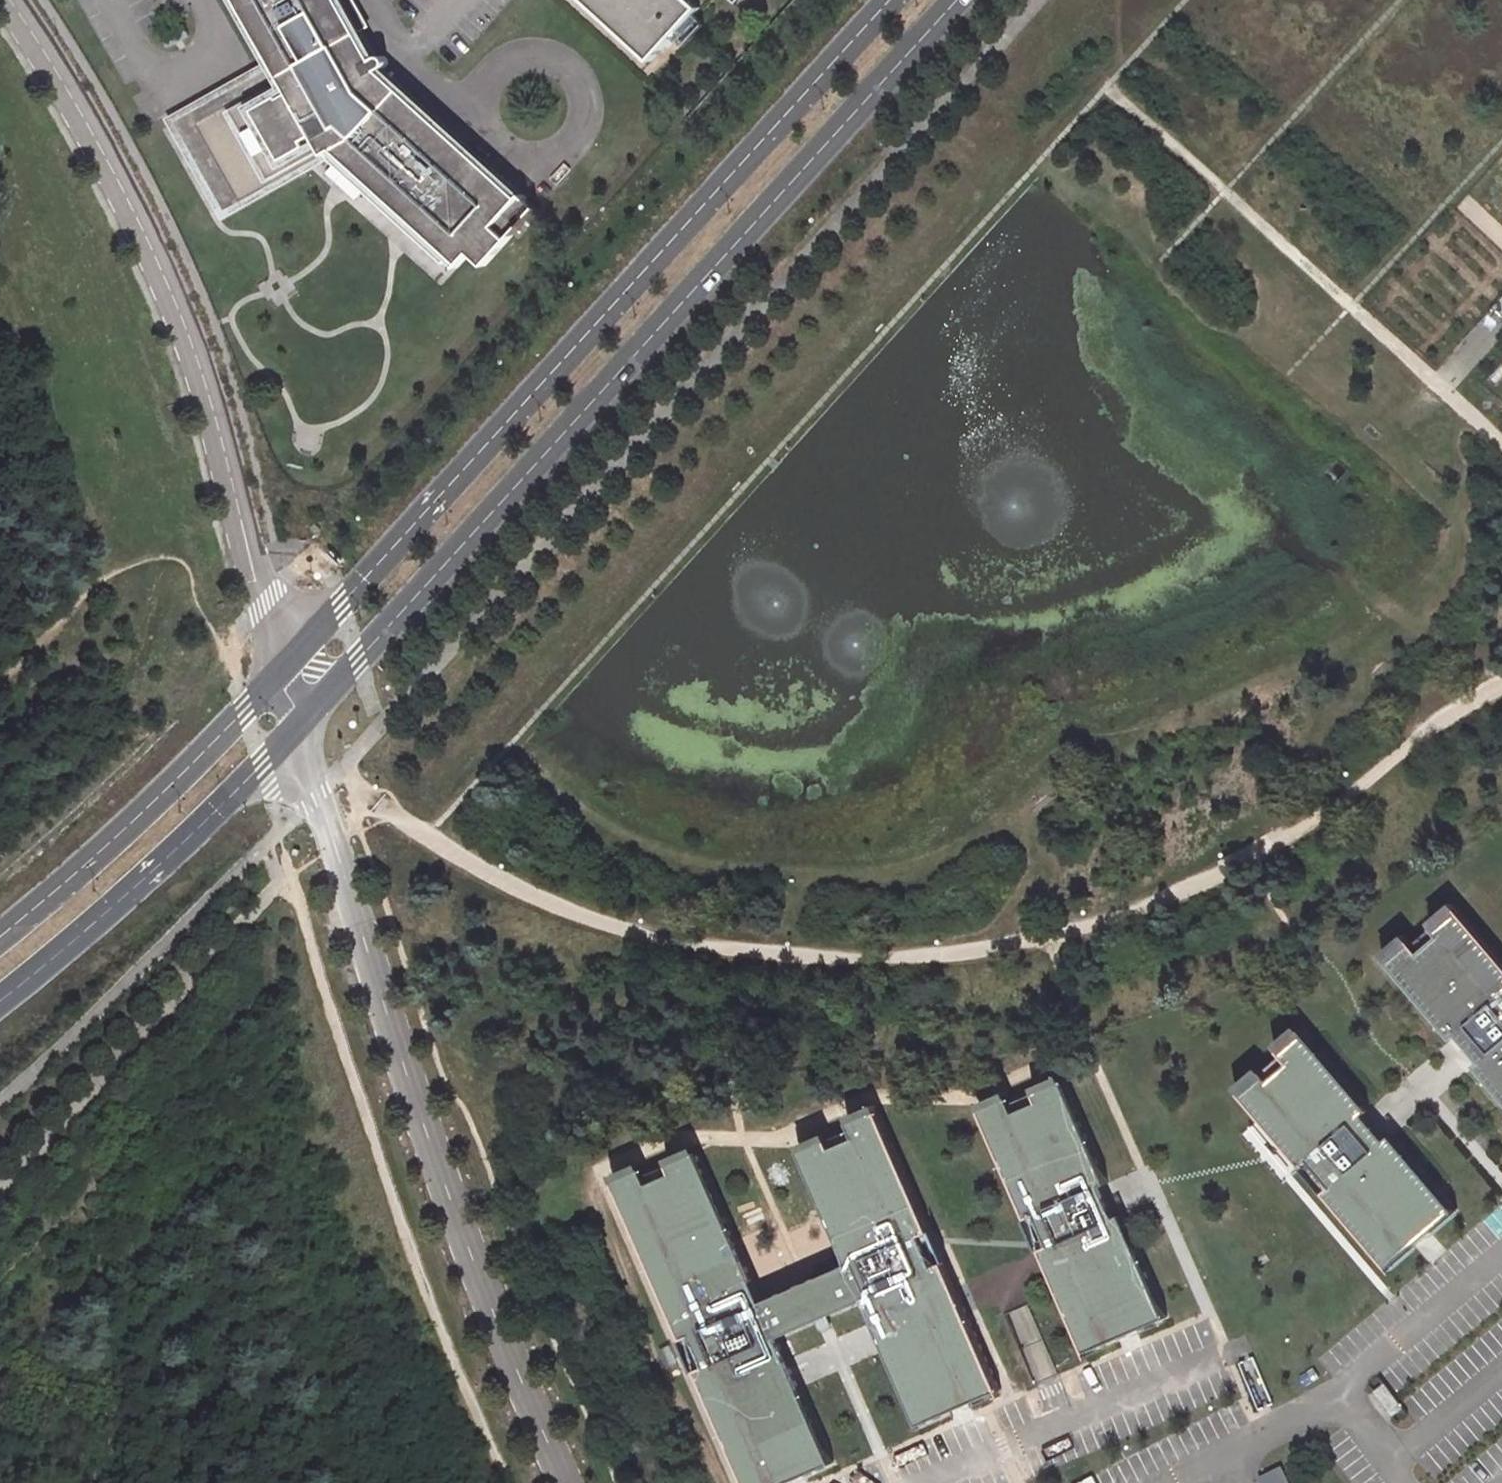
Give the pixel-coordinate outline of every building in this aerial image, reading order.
[(488,269),(541,211),(525,197),(523,200),(382,73),(383,72),(385,69),(385,65),(383,62),(379,61),(372,64),(357,38),(360,36),(340,0),(235,0),(275,68),(282,80),(182,138),(228,216),(326,159),(337,153),(453,258),(453,259),(463,268),(473,256),(488,269)] [(653,65),(701,11),(689,0),(581,0),(653,65)] [(282,80),(275,68),(175,126),(182,138),(282,80)] [(337,153),(326,159),(445,267),(453,259),(453,258),(337,153)] [(1491,309),(1501,319),(1501,297),(1491,309)] [(1381,957),(1451,1039),(1456,1035),(1477,1060),(1472,1064),(1501,1099),(1501,964),(1453,906),(1429,926),(1437,934),(1418,951),(1406,936),(1381,957)] [(1260,1063),(1235,1084),(1300,1160),(1307,1155),(1329,1181),(1322,1187),(1386,1262),(1453,1206),(1389,1130),(1384,1134),(1362,1109),(1367,1105),(1298,1024),(1275,1044),(1285,1056),(1267,1072),(1260,1063)] [(1041,1247),(1086,1350),(1166,1315),(1121,1212),(1115,1215),(1101,1184),(1107,1181),(1062,1078),(1034,1091),(1038,1100),(1015,1110),(1008,1095),(979,1108),(1027,1216),(1037,1212),(1050,1243),(1041,1247)] [(850,1264),(865,1300),(921,1422),(999,1386),(876,1104),(847,1123),(851,1135),(832,1144),(826,1133),(799,1147),(850,1264)] [(778,1337),(763,1301),(697,1150),(669,1160),(673,1169),(651,1179),(644,1164),(614,1177),(750,1482),(779,1482),(834,1458),(778,1337)] [(850,1264),(763,1301),(778,1337),(865,1300),(850,1264)] [(1373,1390),(1392,1413),(1401,1405),(1382,1382),(1373,1390)] [(1258,1482),(1259,1482),(1286,1482),(1281,1472),(1258,1482)]
